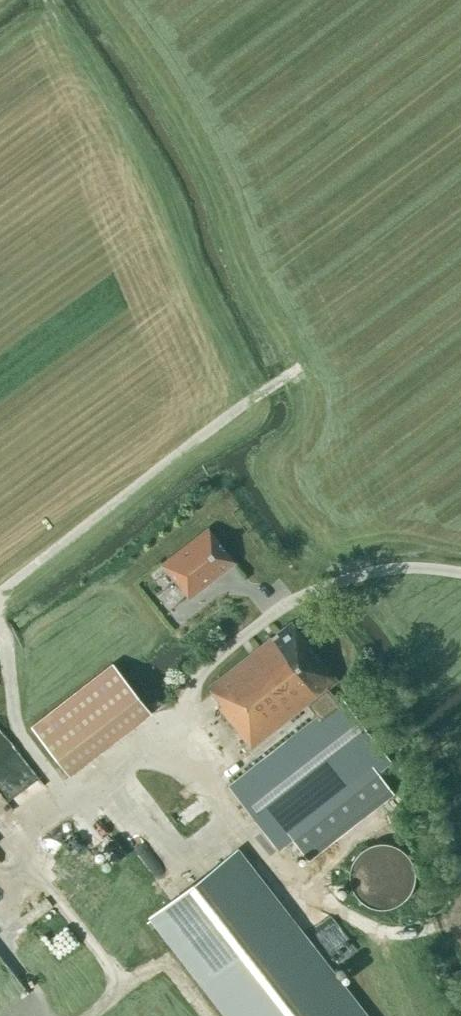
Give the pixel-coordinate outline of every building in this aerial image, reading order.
[(235,564),(208,529),(162,564),(189,599),(235,564)] [(279,850),(293,839),(308,860),(393,794),(377,774),(391,763),(340,699),(337,701),(327,689),(337,681),(291,622),(206,687),(220,705),(217,707),(250,749),(306,705),(316,718),(229,787),(279,850)] [(147,708),(109,660),(28,722),(66,771),(147,708)] [(388,840),(382,840),(375,840),(369,842),(363,845),(358,848),(353,853),(350,858),(347,864),(345,870),(345,877),(345,883),(347,889),(350,895),(353,900),(358,905),(363,909),(369,911),(375,913),(382,914),(388,913),(394,911),(400,909),(405,905),(410,900),(414,895),(416,889),(418,883),(419,877),(418,870),(416,864),(414,858),(410,853),(405,848),(400,845),(394,842),(388,840)] [(236,846),(145,914),(225,1015),(367,1015),(236,846)]
